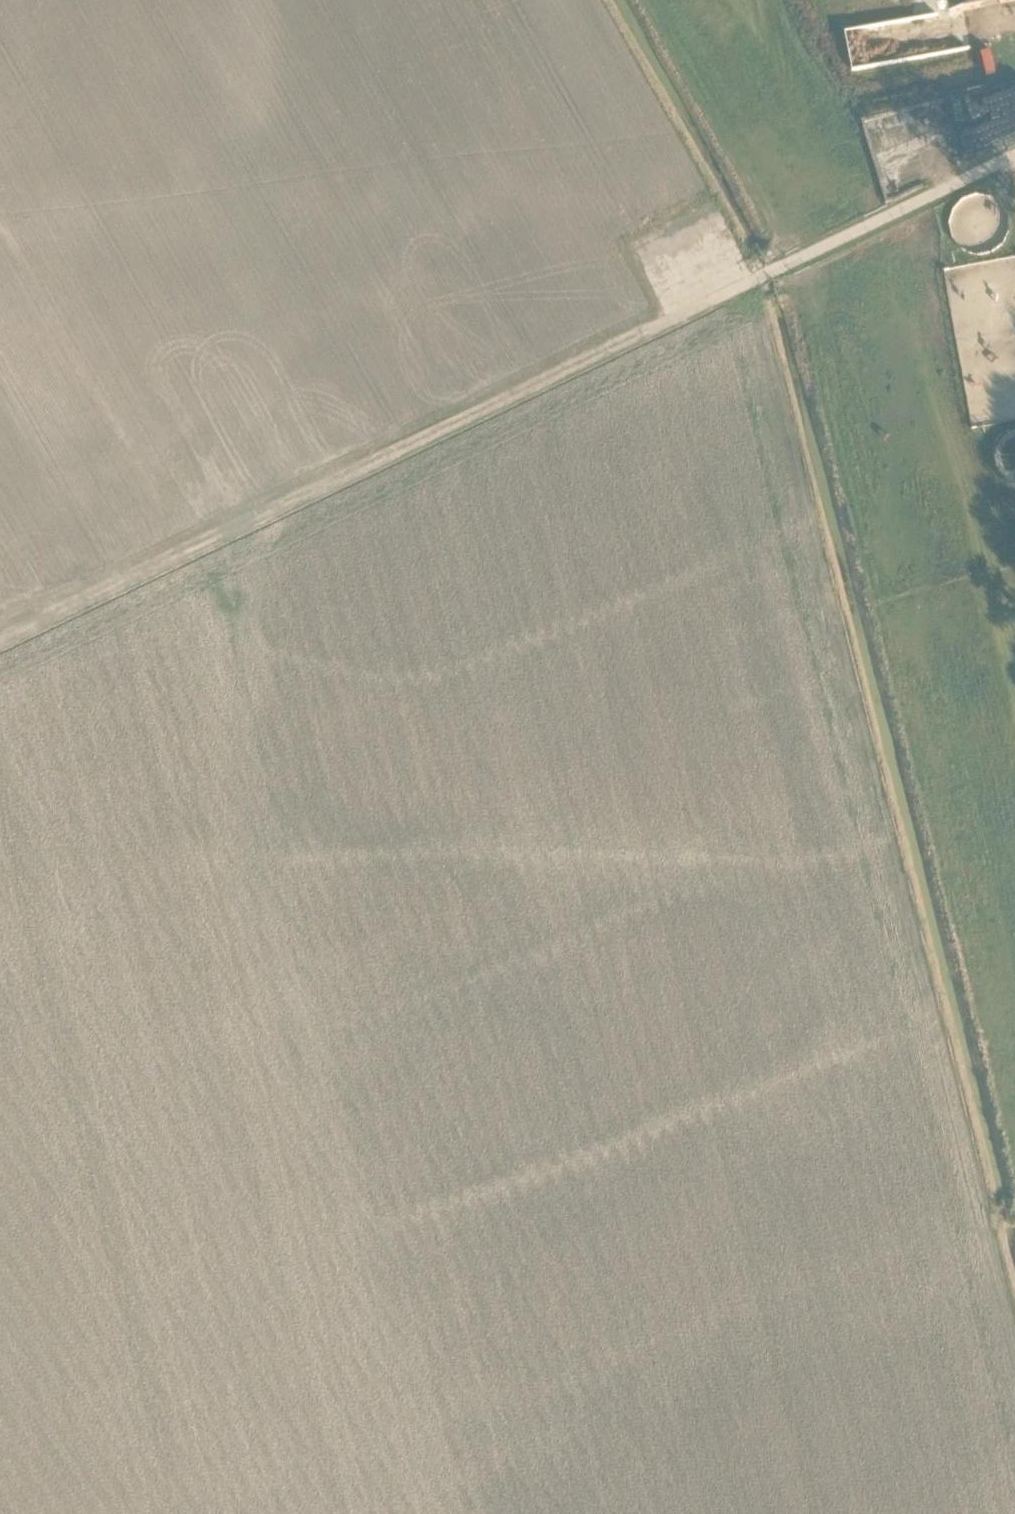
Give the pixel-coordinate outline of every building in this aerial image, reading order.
[(980,24),(1014,15),(1014,0),(974,0),(980,24)]
